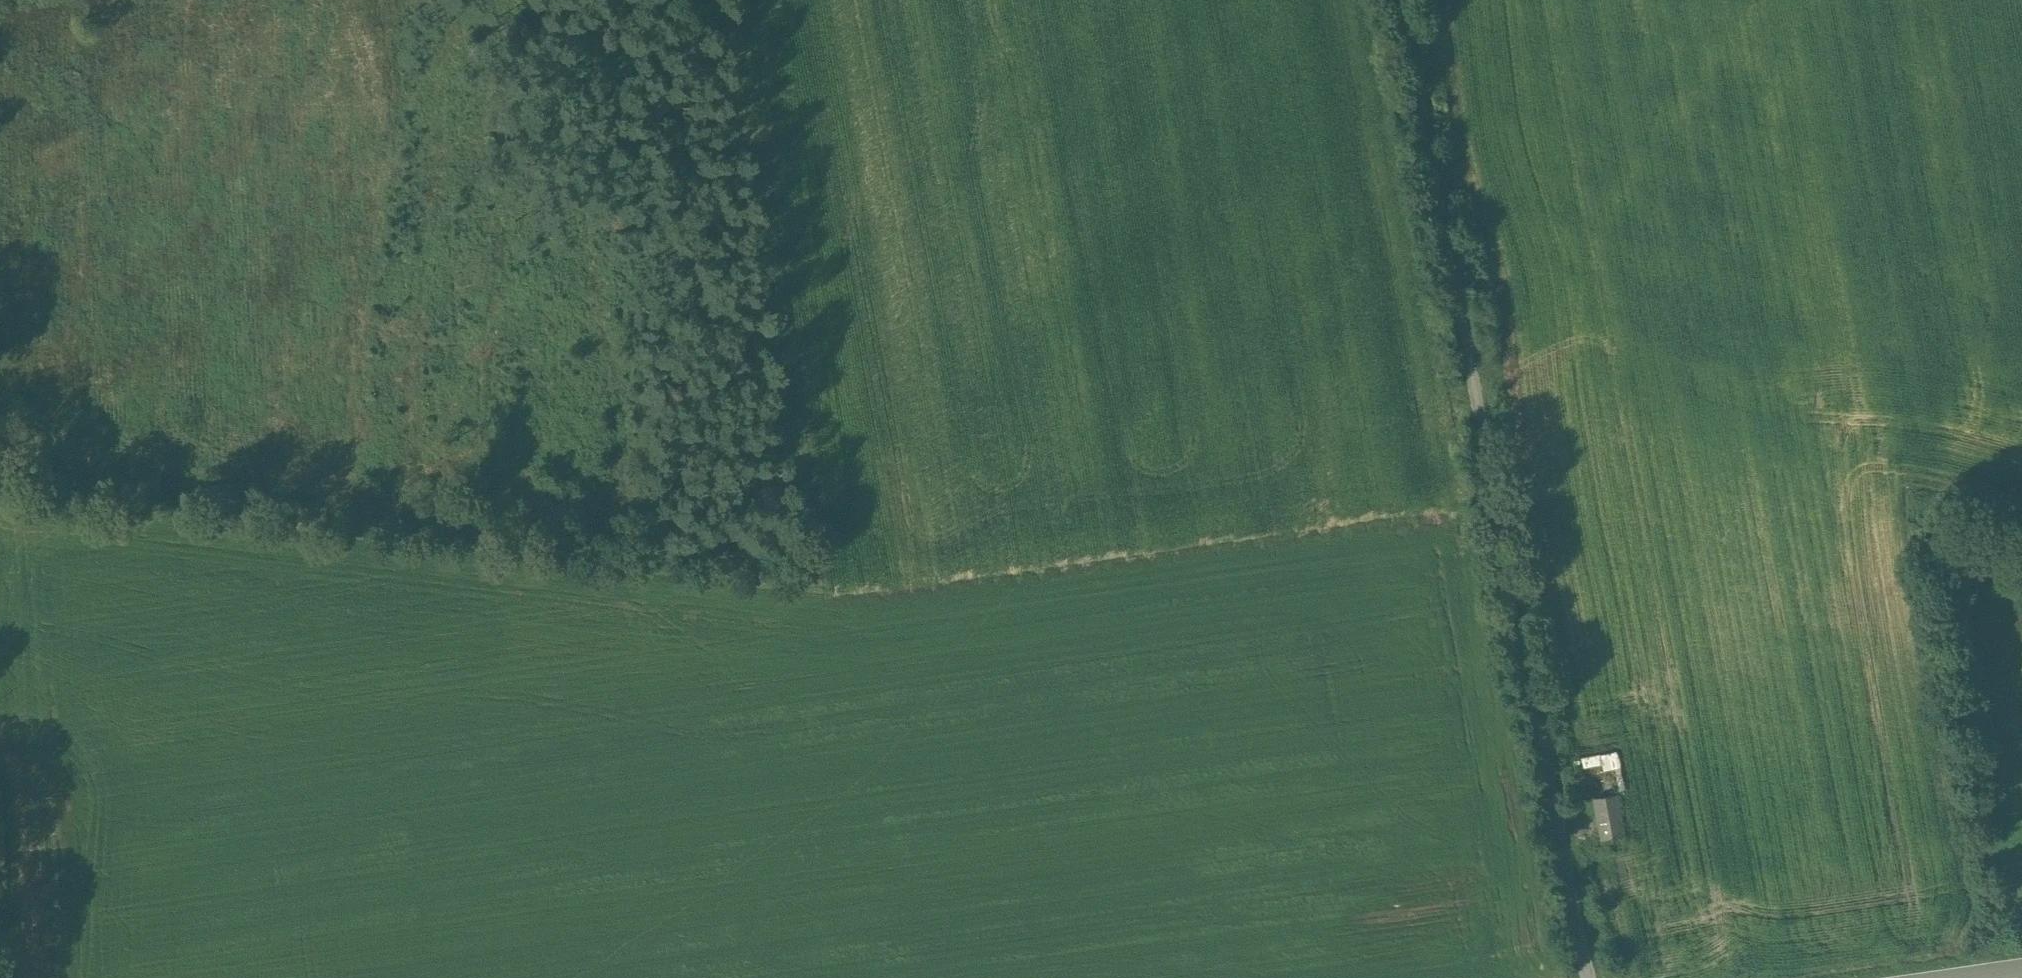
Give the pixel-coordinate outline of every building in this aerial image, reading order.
[(1588,768),(1625,763),(1623,747),(1586,752),(1588,768)] [(1618,791),(1596,795),(1603,837),(1625,832),(1618,791)]
